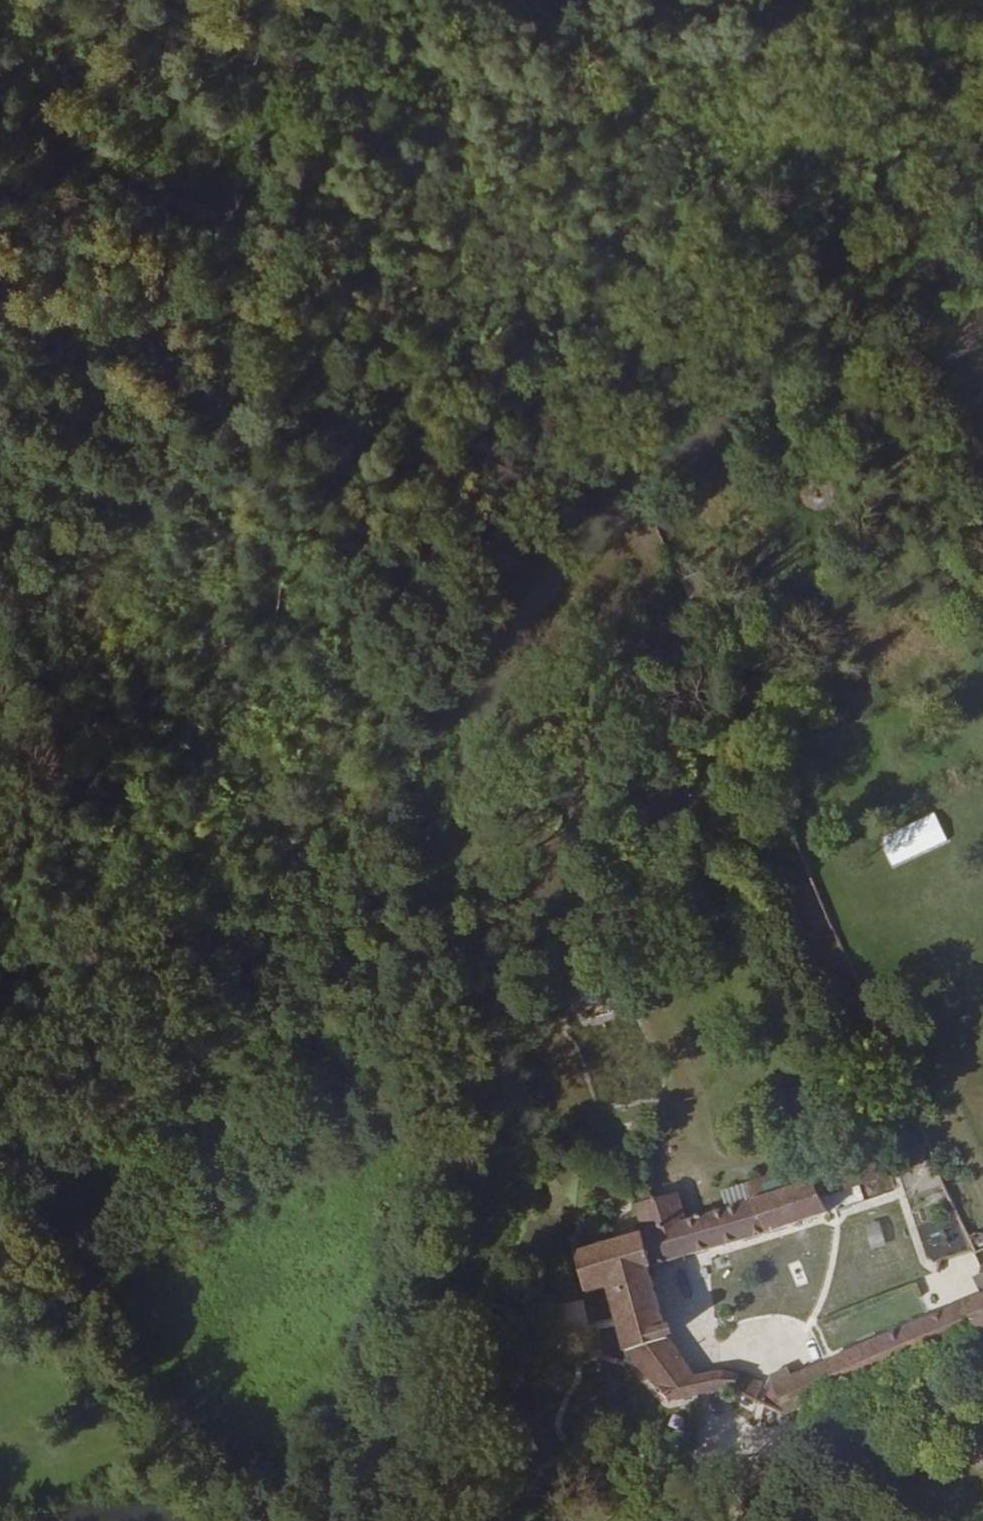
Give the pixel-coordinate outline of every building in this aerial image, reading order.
[(892,867),(948,841),(934,812),(878,838),(892,867)] [(656,1267),(840,1210),(836,1197),(884,1182),(878,1162),(893,1158),(885,1135),(768,1171),(774,1195),(720,1211),(709,1215),(706,1203),(692,1207),(685,1187),(638,1200),(646,1233),(628,1239),(620,1210),(612,1212),(591,1217),(600,1248),(589,1251),(577,1254),(588,1286),(600,1282),(612,1279),(631,1338),(636,1354),(677,1402),(742,1382),(735,1365),(709,1372),(680,1342),(656,1267)] [(865,1226),(872,1249),(885,1245),(878,1221),(865,1226)] [(982,1333),(982,1298),(773,1381),(781,1413),(982,1333)] [(563,1304),(564,1320),(582,1318),(581,1302),(563,1304)]
